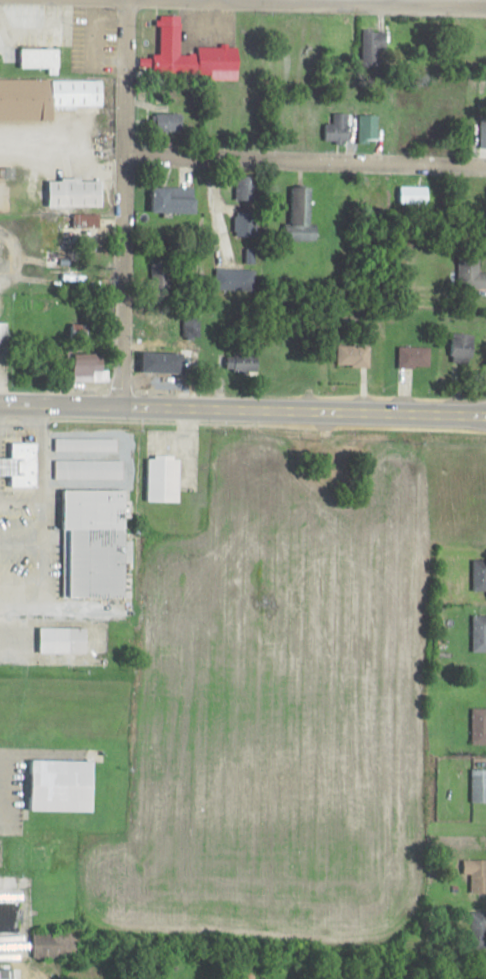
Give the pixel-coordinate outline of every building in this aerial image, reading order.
[(182,54),(182,16),(162,16),(162,53),(154,53),(154,72),(191,72),(191,54),(182,54)] [(388,31),(363,31),(363,51),(388,51),(388,31)] [(240,76),(240,46),(199,46),(199,76),(240,76)] [(22,67),(60,67),(60,48),(22,48),(22,67)] [(55,120),(55,107),(105,107),(105,79),(0,78),(0,119),(55,120)] [(183,111),(155,111),(155,129),(183,129),(183,111)] [(335,122),(327,122),(326,141),(349,141),(350,113),(335,112),(335,122)] [(379,114),(361,114),(361,142),(379,142),(379,114)] [(259,175),(237,175),(237,200),(259,200),(259,175)] [(104,206),(104,178),(52,178),(52,206),(104,206)] [(313,186),(290,186),(288,240),(319,240),(319,223),(312,223),(313,186)] [(173,196),(173,187),(155,187),(155,212),(199,212),(199,197),(173,196)] [(237,236),(258,237),(259,211),(237,210),(237,236)] [(458,253),(458,288),(485,288),(485,272),(480,272),(480,253),(458,253)] [(255,290),(256,267),(216,267),(216,289),(255,290)] [(147,335),(166,335),(166,308),(147,308),(147,335)] [(9,353),(9,321),(0,321),(0,353),(9,353)] [(454,361),(475,361),(475,333),(454,333),(454,361)] [(371,345),(337,345),(337,365),(371,365),(371,345)] [(431,346),(399,346),(399,367),(431,367),(431,346)] [(185,350),(144,350),(144,371),(185,371),(185,350)] [(79,379),(104,379),(104,352),(79,352),(79,379)] [(227,371),(260,371),(260,352),(227,352),(227,371)] [(56,449),(89,449),(89,439),(56,439),(56,449)] [(39,442),(13,442),(13,456),(0,456),(0,475),(12,475),(12,486),(39,486),(39,442)] [(149,501),(181,501),(181,455),(149,455),(149,501)] [(124,460),(55,460),(55,478),(124,478),(124,460)] [(128,489),(64,489),(63,596),(127,597),(128,489)] [(473,590),(485,590),(485,558),(473,558),(473,590)] [(474,615),(474,651),(485,651),(485,615),(474,615)] [(87,652),(87,627),(41,627),(41,652),(87,652)] [(473,708),(473,742),(485,742),(485,708),(473,708)] [(96,760),(33,759),(32,811),(96,811),(96,760)] [(485,802),(485,768),(472,768),(472,802),(485,802)] [(471,859),(471,893),(485,893),(485,859),(471,859)] [(21,933),(21,901),(0,901),(0,933),(21,933)] [(485,945),(485,911),(475,911),(475,945),(485,945)] [(78,932),(37,932),(37,959),(78,959),(78,932)] [(0,969),(0,978),(15,978),(15,969),(0,969)]
